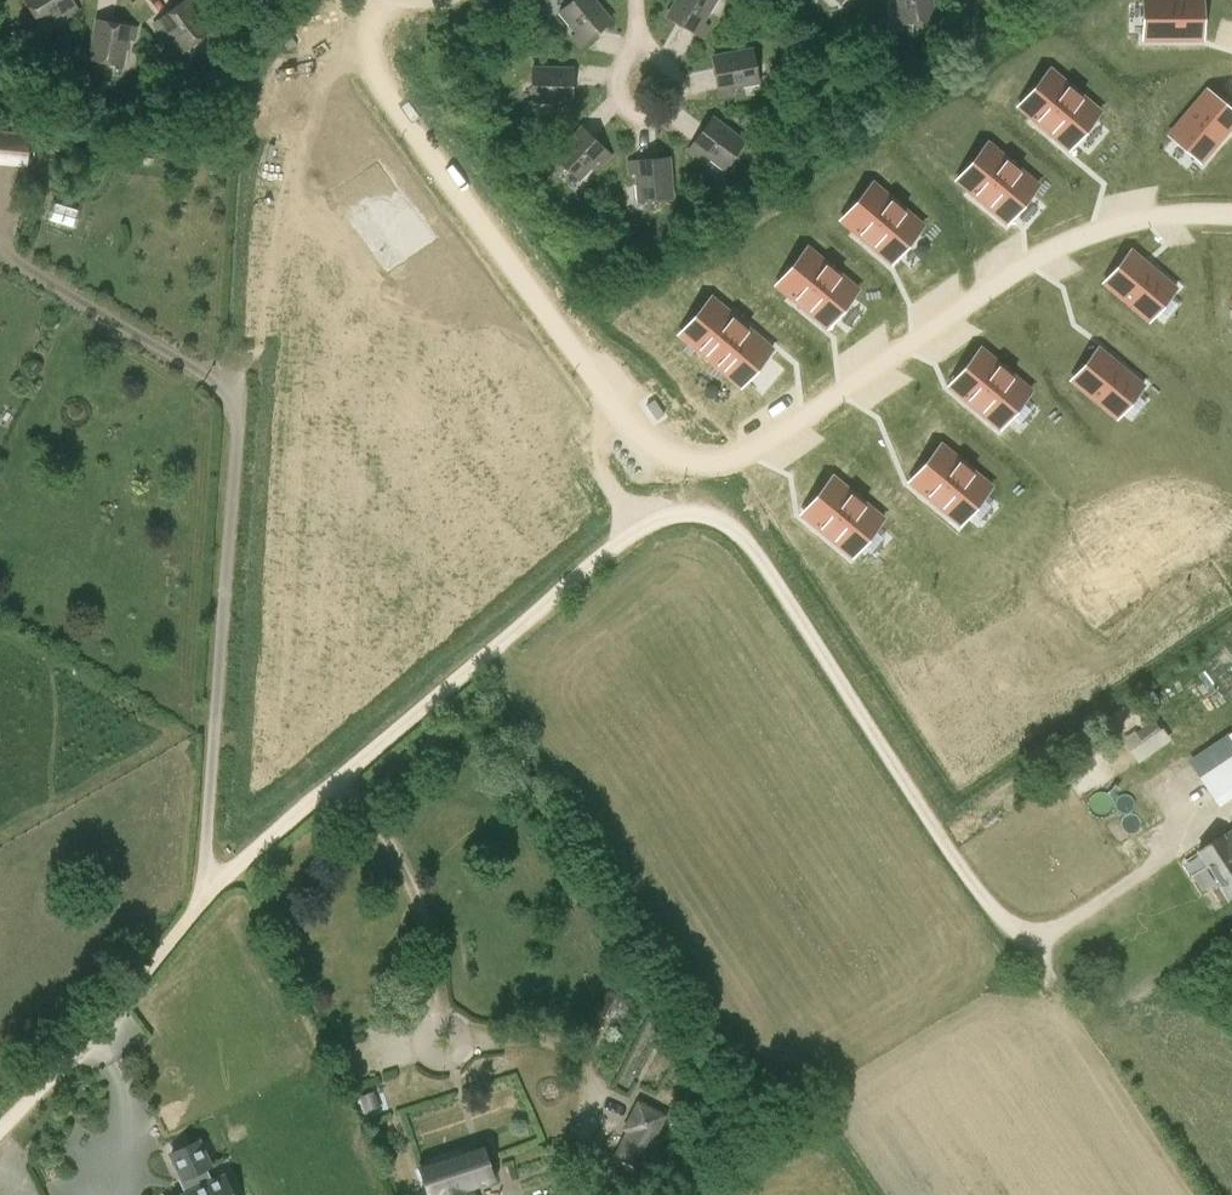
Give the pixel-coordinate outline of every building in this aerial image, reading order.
[(76,9),(71,0),(24,0),(39,24),(63,10),(66,15),(76,9)] [(209,30),(186,0),(183,0),(153,22),(161,32),(166,28),(182,50),(209,30)] [(610,21),(592,0),(573,0),(559,11),(577,33),(572,37),(580,46),(610,21)] [(714,0),(676,0),(667,16),(701,36),(707,25),(701,22),(714,0)] [(933,20),(931,0),(898,0),(900,23),(933,20)] [(1143,3),(1143,39),(1201,39),(1201,0),(1143,0),(1143,3)] [(132,39),(134,27),(96,19),(88,58),(121,65),(126,37),(132,39)] [(730,87),(758,82),(751,49),(712,57),(720,95),(732,93),(730,87)] [(571,108),(571,69),(532,68),(531,101),(559,102),(558,108),(571,108)] [(1049,69),(1018,106),(1029,116),(1068,149),(1094,118),(1099,112),(1049,69)] [(1169,135),(1172,138),(1200,161),(1231,124),(1231,112),(1206,90),(1169,135)] [(724,168),(744,142),(712,118),(688,149),(698,156),(702,151),(724,168)] [(601,164),(610,155),(581,128),(554,157),(578,180),(597,159),(601,164)] [(987,143),(956,181),(967,190),(1006,222),(1031,193),(1037,185),(987,143)] [(639,200),(671,198),(668,158),(629,161),(630,173),(636,173),(639,200)] [(872,183),(841,220),(852,230),(890,263),(917,232),(922,226),(872,183)] [(807,248),(776,286),(787,295),(826,327),(852,296),(857,290),(807,248)] [(1130,251),(1104,283),(1148,320),(1152,316),(1175,289),(1142,261),(1130,251)] [(711,298),(679,335),(740,387),(745,381),(772,350),(727,312),(711,298)] [(980,349),(949,386),(999,428),(1026,397),(1030,391),(980,349)] [(1098,349),(1071,380),(1116,418),(1120,413),(1143,386),(1098,349)] [(940,445),(909,482),(959,524),(986,492),(991,487),(940,445)] [(832,477),(801,515),(852,557),(878,525),(883,519),(832,477)] [(1128,745),(1135,759),(1169,741),(1162,727),(1128,745)] [(1231,795),(1231,755),(1198,770),(1213,804),(1231,795)] [(1198,849),(1229,898),(1231,896),(1231,830),(1223,836),(1222,834),(1198,849)] [(610,1161),(637,1175),(668,1115),(637,1099),(621,1129),(626,1131),(610,1161)] [(180,1194),(233,1194),(224,1175),(212,1181),(206,1167),(209,1166),(197,1140),(171,1152),(183,1178),(185,1177),(191,1190),(180,1194)] [(422,1165),(431,1194),(472,1194),(470,1186),(492,1179),(482,1146),(422,1165)]
